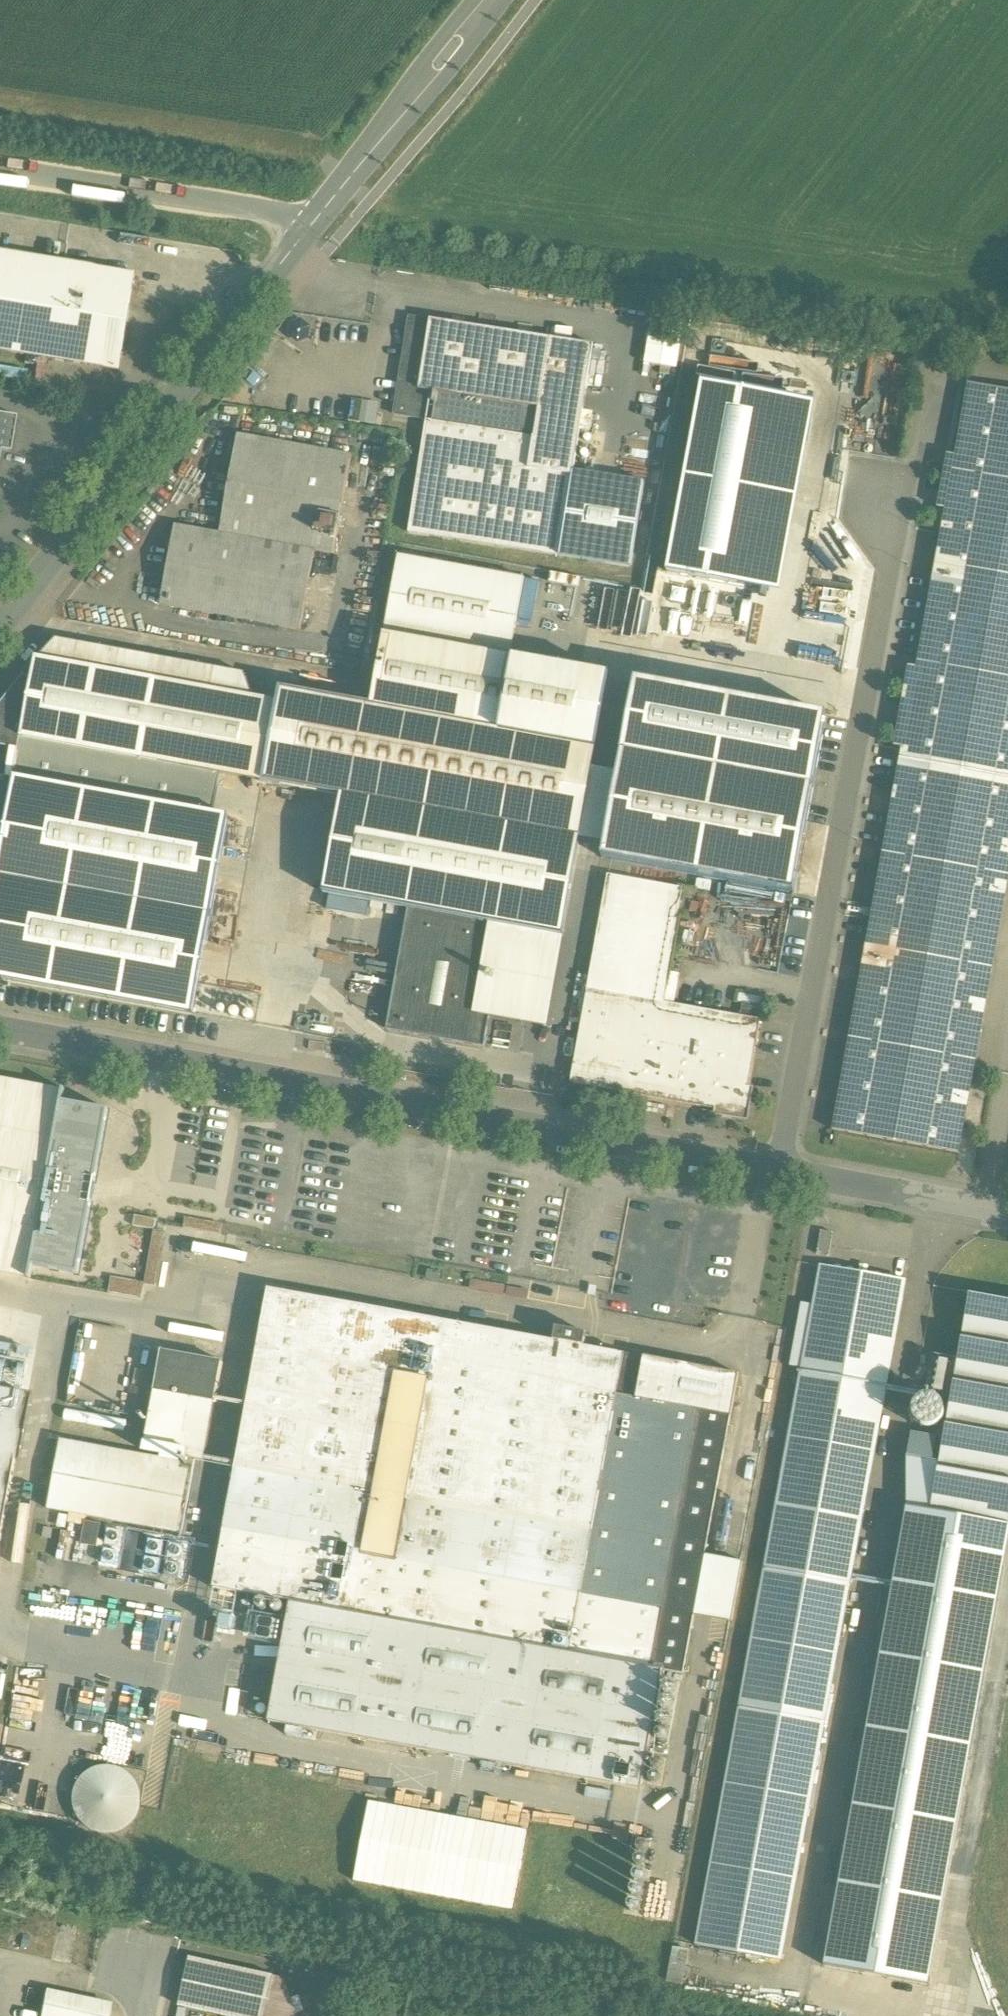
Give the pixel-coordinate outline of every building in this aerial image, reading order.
[(0,252),(0,350),(121,370),(136,274),(64,262),(0,252)] [(648,363),(682,369),(690,320),(657,314),(648,363)] [(551,338),(415,316),(413,330),(409,330),(396,414),(427,419),(536,436),(551,338)] [(289,324),(288,335),(298,344),(310,339),(311,327),(301,319),(289,324)] [(536,436),(427,419),(410,532),(559,557),(629,567),(644,483),(573,472),(594,344),(551,338),(536,436)] [(969,383),(956,457),(950,456),(946,477),(952,478),(942,534),(917,669),(911,668),(898,744),(904,745),(903,749),(834,1130),(959,1153),(1007,885),(1007,390),(969,383)] [(703,385),(669,569),(777,589),(813,406),(703,385)] [(379,404),(352,400),(349,422),(376,426),(379,404)] [(10,451),(16,416),(0,412),(0,449),(10,451)] [(239,433),(221,533),(176,524),(161,604),(301,630),(315,550),(335,554),(353,454),(239,433)] [(56,638),(39,657),(36,657),(32,677),(24,676),(0,707),(0,745),(12,747),(20,749),(1,852),(1,853),(0,858),(0,978),(193,1015),(199,983),(229,817),(212,814),(221,773),(342,795),(324,892),(330,893),(371,901),(409,908),(497,924),(563,936),(581,832),(596,762),(611,675),(511,657),(518,619),(526,578),(399,555),(372,703),(281,687),(278,701),(255,697),(246,673),(56,638)] [(526,578),(518,619),(532,622),(540,581),(526,578)] [(606,837),(603,858),(794,892),(827,715),(636,680),(621,768),(606,837)] [(0,775),(0,853),(1,853),(1,852),(20,749),(12,747),(7,776),(0,775)] [(621,768),(596,762),(581,832),(606,837),(621,768)] [(686,888),(609,874),(572,1082),(744,1113),(748,1086),(749,1087),(761,1019),(741,1015),(665,1002),(686,888)] [(371,901),(330,893),(328,909),(368,915),(371,901)] [(497,924),(409,908),(388,1029),(485,1046),(490,1015),(481,1013),(497,924)] [(547,1027),(563,936),(497,924),(481,1013),(490,1015),(547,1027)] [(764,1006),(744,1002),(741,1015),(761,1019),(764,1006)] [(0,1078),(0,1271),(30,1277),(64,1090),(0,1078)] [(62,1183),(51,1181),(46,1204),(58,1207),(62,1183)] [(157,1218),(136,1215),(134,1225),(155,1229),(157,1218)] [(261,1240),(158,1221),(156,1230),(260,1249),(261,1240)] [(829,1257),(833,1233),(821,1231),(817,1255),(829,1257)] [(823,1265),(767,1569),(849,1585),(905,1282),(905,1280),(827,1266),(823,1265)] [(308,1285),(292,1283),(290,1292),(307,1295),(308,1285)] [(290,1292),(269,1288),(214,1587),(222,1589),(233,1590),(292,1601),(270,1721),(483,1761),(498,1764),(642,1790),(664,1670),(684,1673),(695,1615),(732,1622),(744,1561),(706,1554),(732,1415),(639,1398),(647,1357),(585,1345),(587,1333),(557,1327),(555,1340),(307,1295),(290,1292)] [(971,1294),(959,1358),(931,1511),(931,1513),(1007,1527),(1007,1300),(971,1294)] [(223,1361),(162,1350),(145,1450),(204,1460),(223,1361)] [(639,1398),(732,1415),(738,1375),(647,1357),(639,1398)] [(29,1394),(0,1388),(0,1548),(29,1394)] [(913,1456),(939,1461),(944,1437),(917,1432),(913,1456)] [(122,1450),(61,1439),(48,1508),(179,1532),(190,1470),(181,1468),(182,1461),(122,1450)] [(905,1507),(823,1966),(929,1985),(1007,1544),(1007,1527),(931,1513),(931,1511),(905,1507)] [(101,1524),(87,1521),(83,1543),(97,1546),(101,1524)] [(190,1539),(107,1526),(99,1566),(182,1581),(190,1539)] [(45,1527),(44,1536),(52,1538),(53,1528),(45,1527)] [(767,1569),(698,1945),(780,1960),(849,1585),(767,1569)] [(269,1606),(270,1604),(269,1602),(268,1600),(266,1598),(264,1598),(261,1599),(259,1600),(258,1602),(258,1604),(258,1606),(260,1608),(262,1610),(264,1610),(266,1610),(268,1608),(269,1606)] [(285,1609),(285,1607),(285,1604),(283,1603),(281,1601),(279,1601),(277,1601),(275,1603),(274,1605),(273,1607),(274,1609),(275,1611),(277,1612),(279,1613),(281,1612),(283,1611),(285,1609)] [(678,1692),(678,1689),(678,1686),(676,1684),(674,1682),(671,1682),(668,1683),(666,1684),(665,1686),(664,1689),(665,1692),(666,1694),(669,1696),(671,1696),(674,1695),(676,1694),(678,1692)] [(675,1707),(675,1705),(675,1702),(673,1700),(671,1698),(668,1698),(665,1698),(663,1700),(662,1702),(661,1705),(662,1708),(663,1710),(666,1711),(668,1712),(671,1711),(673,1710),(675,1707)] [(269,1712),(269,1710),(269,1708),(267,1707),(266,1706),(264,1705),(262,1706),(260,1707),(259,1708),(259,1710),(259,1712),(260,1714),(262,1715),(264,1716),(266,1715),(267,1714),(269,1712)] [(672,1723),(672,1720),(672,1718),(670,1716),(668,1714),(665,1714),(663,1714),(660,1716),(659,1718),(658,1721),(659,1723),(660,1726),(663,1727),(666,1728),(668,1727),(670,1726),(672,1723)] [(668,1738),(669,1735),(668,1733),(667,1731),(665,1730),(663,1729),(660,1730),(659,1731),(657,1733),(657,1736),(657,1738),(659,1740),(661,1741),(663,1741),(665,1741),(667,1740),(668,1738)] [(664,1766),(665,1764),(664,1761),(663,1759),(661,1758),(659,1758),(656,1758),(654,1760),(653,1762),(653,1764),(653,1766),(655,1768),(657,1769),(659,1770),(661,1769),(663,1768),(664,1766)] [(498,1764),(483,1761),(481,1769),(497,1772),(498,1764)] [(139,1811),(141,1798),(138,1785),(131,1775),(120,1768),(107,1765),(95,1768),(84,1776),(77,1787),(75,1799),(77,1812),(85,1823),(96,1830),(109,1832),(121,1829),(132,1822),(139,1811)] [(662,1780),(662,1777),(662,1775),(661,1773),(659,1772),(656,1772),(654,1772),(652,1773),(651,1775),(650,1778),(651,1780),(652,1782),(654,1783),(657,1784),(659,1783),(661,1782),(662,1780)] [(354,1880),(513,1910),(528,1831),(369,1801),(354,1880)] [(650,1849),(650,1846),(649,1844),(648,1842),(646,1841),(644,1840),(642,1841),(640,1842),(638,1844),(638,1847),(639,1849),(640,1851),(642,1852),(644,1852),(646,1852),(648,1850),(650,1849)] [(647,1862),(648,1860),(647,1858),(646,1856),(644,1855),(641,1854),(639,1855),(637,1856),(636,1858),(636,1860),(636,1862),(637,1864),(639,1865),(642,1866),(644,1865),(646,1864),(647,1862)] [(646,1880),(646,1878),(645,1875),(644,1873),(642,1872),(640,1872),(638,1872),(636,1874),(634,1876),(634,1878),(635,1880),(636,1882),(638,1883),(640,1884),(642,1883),(644,1882),(646,1880)] [(643,1893),(644,1891),(643,1889),(642,1887),(640,1886),(638,1885),(635,1886),(633,1887),(632,1889),(632,1891),(632,1894),(634,1896),(635,1897),(638,1897),(640,1897),(642,1895),(643,1893)] [(640,1908),(641,1906),(640,1904),(639,1902),(637,1901),(635,1900),(633,1901),(631,1902),(629,1904),(629,1906),(630,1909),(631,1911),(633,1912),(635,1912),(637,1912),(639,1910),(640,1908)] [(190,1957),(179,2005),(231,2015),(295,2015),(296,2014),(282,1977),(190,1957)] [(45,1992),(41,2014),(40,2015),(109,2015),(110,2005),(45,1992)]
